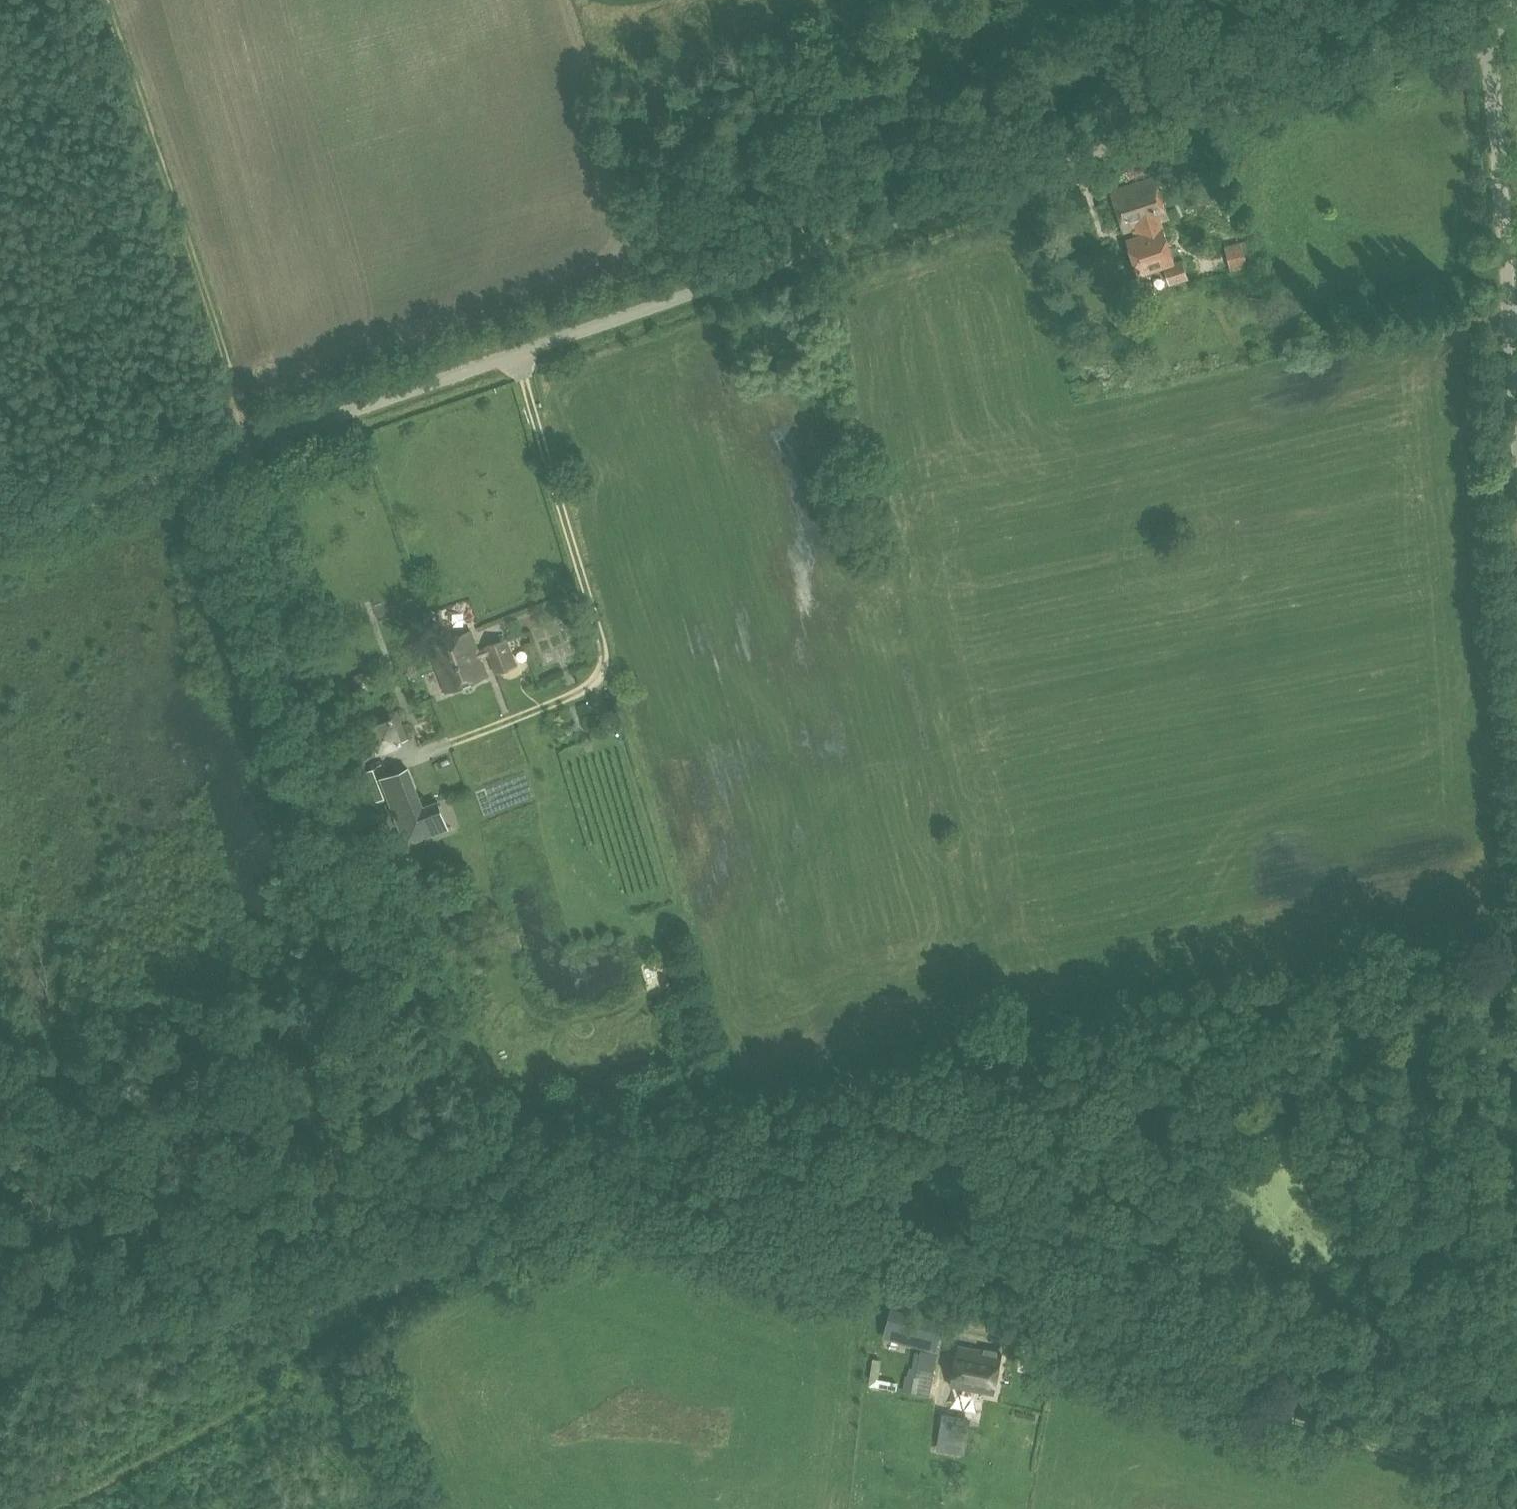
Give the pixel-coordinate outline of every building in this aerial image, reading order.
[(1110,191),(1123,231),(1136,227),(1138,234),(1126,238),(1138,275),(1175,263),(1161,221),(1168,218),(1155,177),(1110,191)] [(1226,246),(1231,270),(1248,266),(1242,242),(1226,246)] [(1166,267),(1172,285),(1189,280),(1184,261),(1166,267)] [(425,672),(434,696),(489,675),(472,631),(430,647),(438,668),(425,672)] [(486,646),(496,673),(517,664),(507,639),(486,646)] [(361,724),(371,752),(407,738),(396,711),(361,724)] [(384,797),(373,767),(364,770),(375,800),(384,797)] [(407,843),(448,827),(438,801),(423,807),(408,768),(382,778),(407,843)] [(927,1347),(930,1325),(914,1324),(911,1345),(927,1347)] [(951,1385),(994,1393),(1002,1353),(959,1344),(951,1385)] [(934,1352),(920,1350),(916,1376),(906,1374),(902,1390),(930,1395),(937,1352),(934,1352)] [(939,1448),(962,1452),(965,1430),(943,1426),(939,1448)] [(935,1480),(934,1495),(947,1496),(949,1481),(935,1480)]
